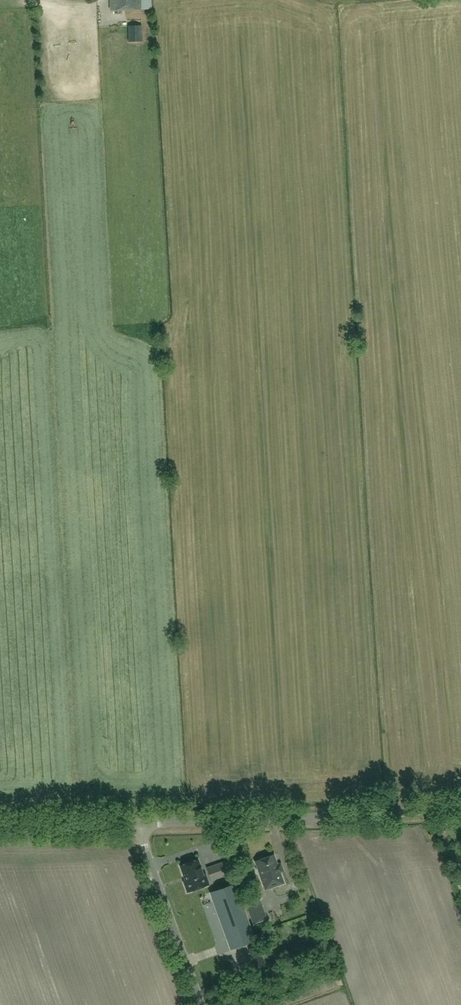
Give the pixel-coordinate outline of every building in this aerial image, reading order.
[(111,11),(141,11),(140,0),(110,0),(111,11)] [(129,26),(129,41),(142,41),(142,26),(129,26)] [(259,874),(265,890),(284,883),(273,855),(263,859),(261,858),(257,859),(256,861),(255,862),(257,868),(256,870),(257,874),(259,874)] [(186,880),(184,881),(188,892),(209,884),(205,874),(203,874),(197,860),(180,866),(186,880)] [(223,861),(207,867),(211,879),(227,873),(223,861)] [(255,940),(235,884),(222,889),(225,897),(214,901),(231,949),(255,940)] [(260,900),(246,905),(253,924),(266,919),(260,900)]
